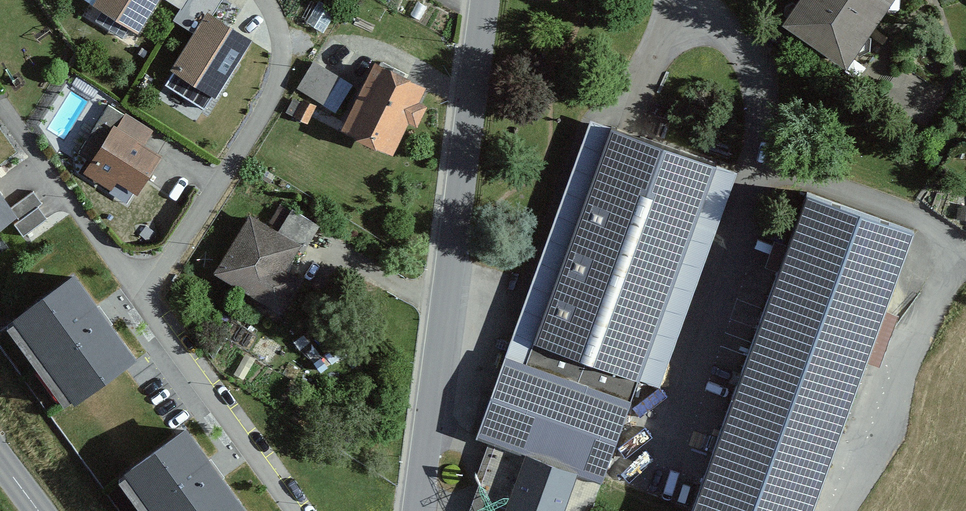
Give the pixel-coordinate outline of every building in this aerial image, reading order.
[(189,0),(99,0),(91,12),(137,40),(159,3),(180,16),(189,0)] [(219,0),(189,0),(180,16),(174,25),(194,37),(170,77),(215,104),(251,45),(212,21),(223,2),(219,0)] [(793,23),(853,65),(898,0),(809,0),(793,23)] [(353,88),(314,65),(298,92),(337,115),(353,88)] [(424,91),(374,67),(341,135),(387,157),(392,160),(408,128),(416,132),(427,110),(417,106),(424,91)] [(158,133),(130,114),(122,127),(120,126),(88,174),(117,193),(123,184),(142,196),(169,157),(150,145),(158,133)] [(612,128),(526,370),(505,363),(479,436),(501,444),(477,510),(513,510),(514,508),(522,510),(566,510),(567,509),(572,510),(594,510),(717,166),(612,128)] [(965,155),(956,166),(965,175),(965,156),(965,155)] [(0,185),(0,232),(22,216),(0,185)] [(811,195),(698,510),(818,510),(918,233),(811,195)] [(317,228),(282,207),(269,230),(251,219),(219,272),(288,312),(307,279),(292,270),(317,228)] [(0,318),(0,323),(62,412),(134,363),(70,270),(0,318)] [(181,425),(113,472),(140,510),(242,510),(181,425)]
